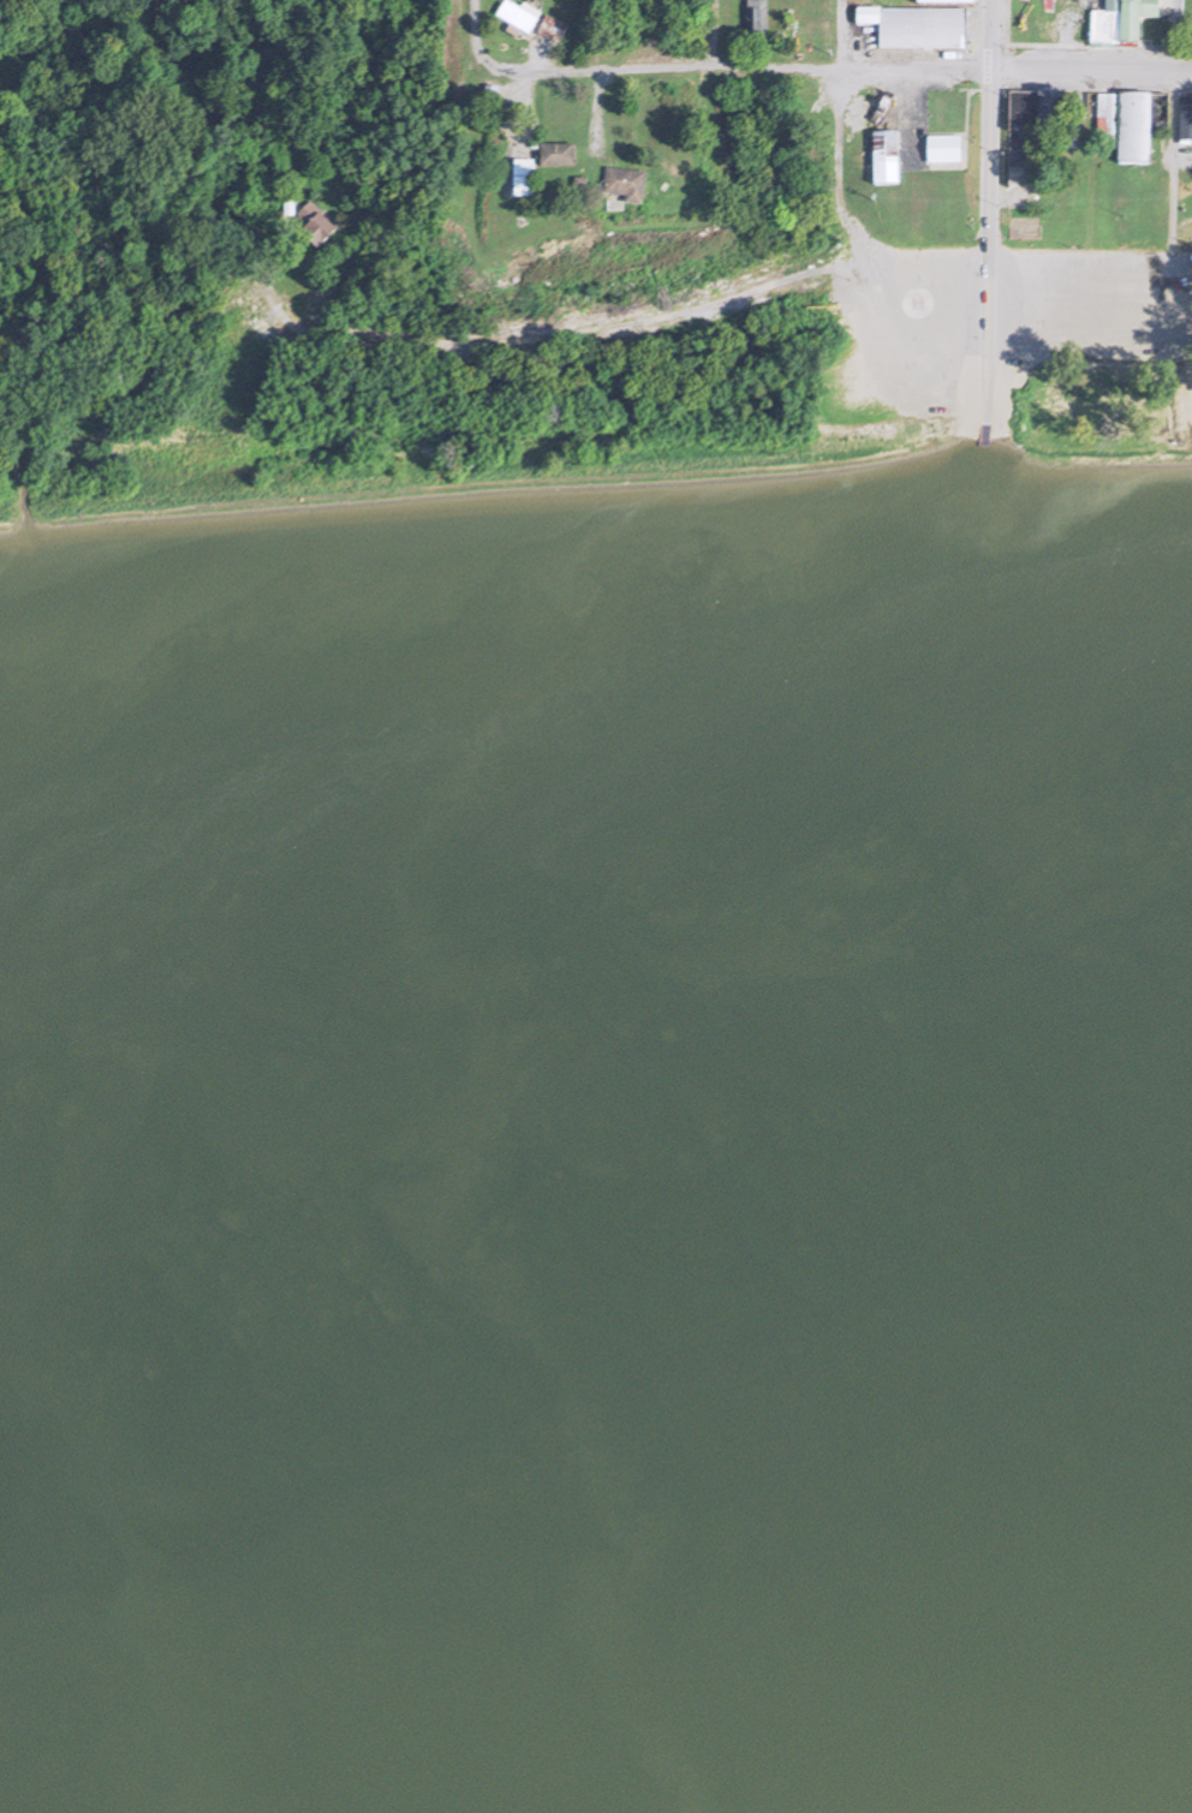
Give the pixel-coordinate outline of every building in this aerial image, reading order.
[(761,44),(762,0),(742,0),(741,46),(761,44)] [(1113,40),(1113,0),(1100,0),(1099,5),(1089,6),(1087,40),(1113,40)] [(1119,43),(1138,43),(1140,17),(1156,14),(1155,0),(1118,0),(1119,43)] [(494,23),(505,4),(520,11),(526,2),(540,16),(526,43),(494,23)] [(854,7),(965,11),(962,49),(876,50),(876,26),(854,26),(854,7)] [(565,28),(542,18),(534,37),(557,47),(565,28)] [(1006,93),(1032,95),(1032,133),(1007,131),(1006,93)] [(1039,95),(1055,95),(1055,135),(1037,133),(1039,95)] [(1060,95),(1078,95),(1079,115),(1061,117),(1060,95)] [(1096,95),(1114,95),(1113,148),(1097,148),(1096,95)] [(1167,95),(1151,95),(1151,135),(1167,135),(1167,95)] [(1180,95),(1191,95),(1191,139),(1180,138),(1180,95)] [(1120,97),(1119,166),(1146,168),(1148,100),(1120,97)] [(895,133),(869,133),(869,187),(895,187),(895,133)] [(923,139),(959,138),(959,171),(924,173),(923,139)] [(536,153),(573,150),(573,184),(537,183),(536,153)] [(591,196),(630,206),(637,178),(598,167),(591,196)] [(607,183),(643,189),(636,222),(601,219),(607,183)] [(285,208),(305,192),(342,235),(318,256),(285,208)]
